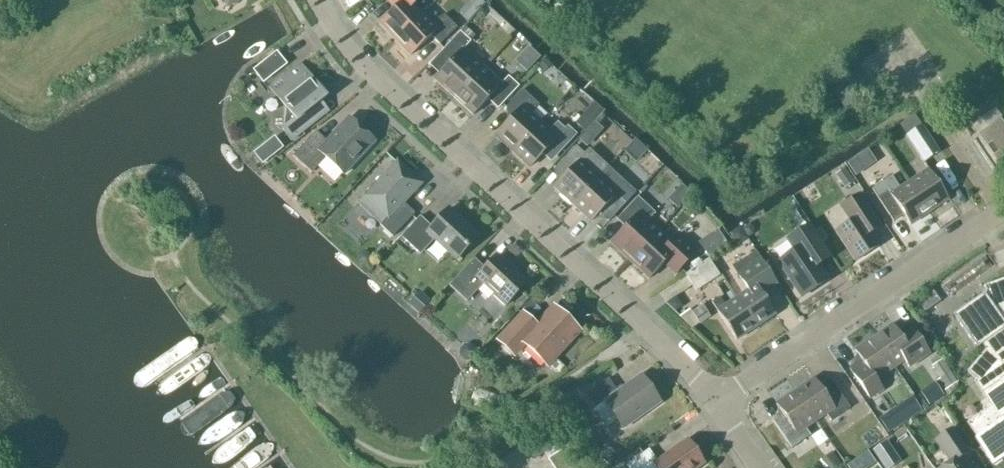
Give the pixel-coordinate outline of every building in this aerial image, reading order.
[(395,39),(423,13),(415,4),(417,0),(397,0),(400,4),(380,23),(395,39)] [(459,12),(469,21),(485,5),(480,0),(470,0),(459,12)] [(431,22),(423,13),(395,39),(411,55),(434,33),(442,42),(457,28),(444,15),(431,22)] [(465,27),(460,32),(471,41),(475,36),(465,27)] [(435,79),(454,97),(482,67),(463,49),(471,41),(460,32),(439,54),(449,64),(435,79)] [(288,65),(277,51),(252,70),(263,85),(288,65)] [(326,97),(308,74),(300,63),(270,87),(285,107),(283,129),(291,140),(315,122),(307,112),(326,97)] [(501,85),(482,67),(454,97),(473,115),(488,99),(498,109),(519,86),(508,77),(501,85)] [(857,70),(832,91),(847,109),(872,88),(857,70)] [(513,152),(540,122),(531,113),(539,105),(522,90),(506,107),(515,115),(496,136),(513,152)] [(316,131),(293,156),(312,173),(326,158),(344,174),(374,141),(349,118),(327,142),(316,131)] [(1003,119),(980,135),(999,162),(997,163),(999,167),(1001,165),(1003,169),(1003,120),(1003,119)] [(540,122),(513,152),(530,167),(549,147),(558,155),(577,135),(568,126),(565,129),(557,122),(550,130),(540,122)] [(940,152),(922,125),(906,136),(923,163),(940,152)] [(273,137),(254,152),(263,163),(282,148),(273,137)] [(555,188),(573,204),(598,178),(607,168),(589,151),(585,155),(576,146),(554,169),(564,178),(555,188)] [(856,158),(847,164),(856,176),(864,170),(856,158)] [(403,202),(420,184),(397,162),(377,184),(375,183),(363,196),(378,210),(379,209),(388,217),(380,225),(392,237),(415,213),(403,202)] [(845,169),(836,176),(845,189),(854,182),(845,169)] [(909,182),(930,212),(949,200),(928,169),(909,182)] [(930,212),(909,182),(899,189),(891,177),(872,190),(893,222),(904,215),(910,225),(930,212)] [(598,178),(573,204),(591,221),(599,212),(609,221),(625,203),(598,178)] [(855,261),(879,246),(865,224),(875,217),(860,194),(841,207),(850,222),(836,232),(855,261)] [(630,260),(658,231),(647,221),(655,213),(638,197),(617,219),(626,227),(611,243),(630,260)] [(457,259),(477,237),(448,210),(432,227),(420,216),(401,237),(420,255),(435,238),(457,259)] [(801,297),(828,279),(812,256),(826,247),(810,224),(790,237),(798,249),(778,262),(801,297)] [(658,231),(630,260),(650,278),(664,263),(675,274),(696,252),(678,234),(670,242),(658,231)] [(737,298),(756,327),(776,314),(763,295),(778,284),(756,251),(732,268),(747,291),(737,298)] [(505,307),(527,283),(497,255),(482,270),(472,261),(449,285),(467,302),(484,283),(495,293),(492,295),(505,307)] [(685,275),(697,291),(720,276),(709,259),(685,275)] [(1003,457),(1003,279),(984,286),(987,294),(985,295),(984,294),(953,315),(977,349),(983,344),(986,349),(967,372),(977,380),(974,382),(992,407),(968,423),(977,437),(975,439),(993,465),(1003,457)] [(940,301),(933,291),(918,302),(925,312),(940,301)] [(756,327),(737,298),(725,306),(719,297),(712,302),(737,340),(756,327)] [(702,305),(691,312),(698,323),(709,316),(702,305)] [(579,331),(554,308),(536,326),(523,314),(499,340),(515,355),(525,344),(548,365),(579,331)] [(893,324),(874,337),(894,368),(905,361),(909,368),(930,354),(911,326),(899,334),(893,324)] [(876,380),(894,368),(874,337),(855,350),(862,360),(849,369),(870,399),(883,390),(876,380)] [(945,390),(960,380),(945,357),(930,367),(945,390)] [(623,429),(661,402),(641,375),(617,392),(608,379),(586,395),(595,409),(604,402),(623,429)] [(814,378),(795,391),(816,421),(826,414),(831,421),(850,408),(831,381),(821,388),(814,378)] [(806,429),(816,421),(795,391),(776,404),(783,414),(773,421),(791,448),(810,435),(806,429)] [(960,458),(968,452),(952,428),(935,440),(950,462),(941,467),(967,467),(960,458)] [(555,442),(547,430),(529,442),(538,454),(555,442)] [(704,464),(687,440),(657,461),(649,449),(626,465),(628,467),(698,467),(704,464)] [(885,443),(873,451),(884,467),(885,467),(896,461),(885,443)] [(550,458),(556,467),(586,467),(572,445),(550,458)]
